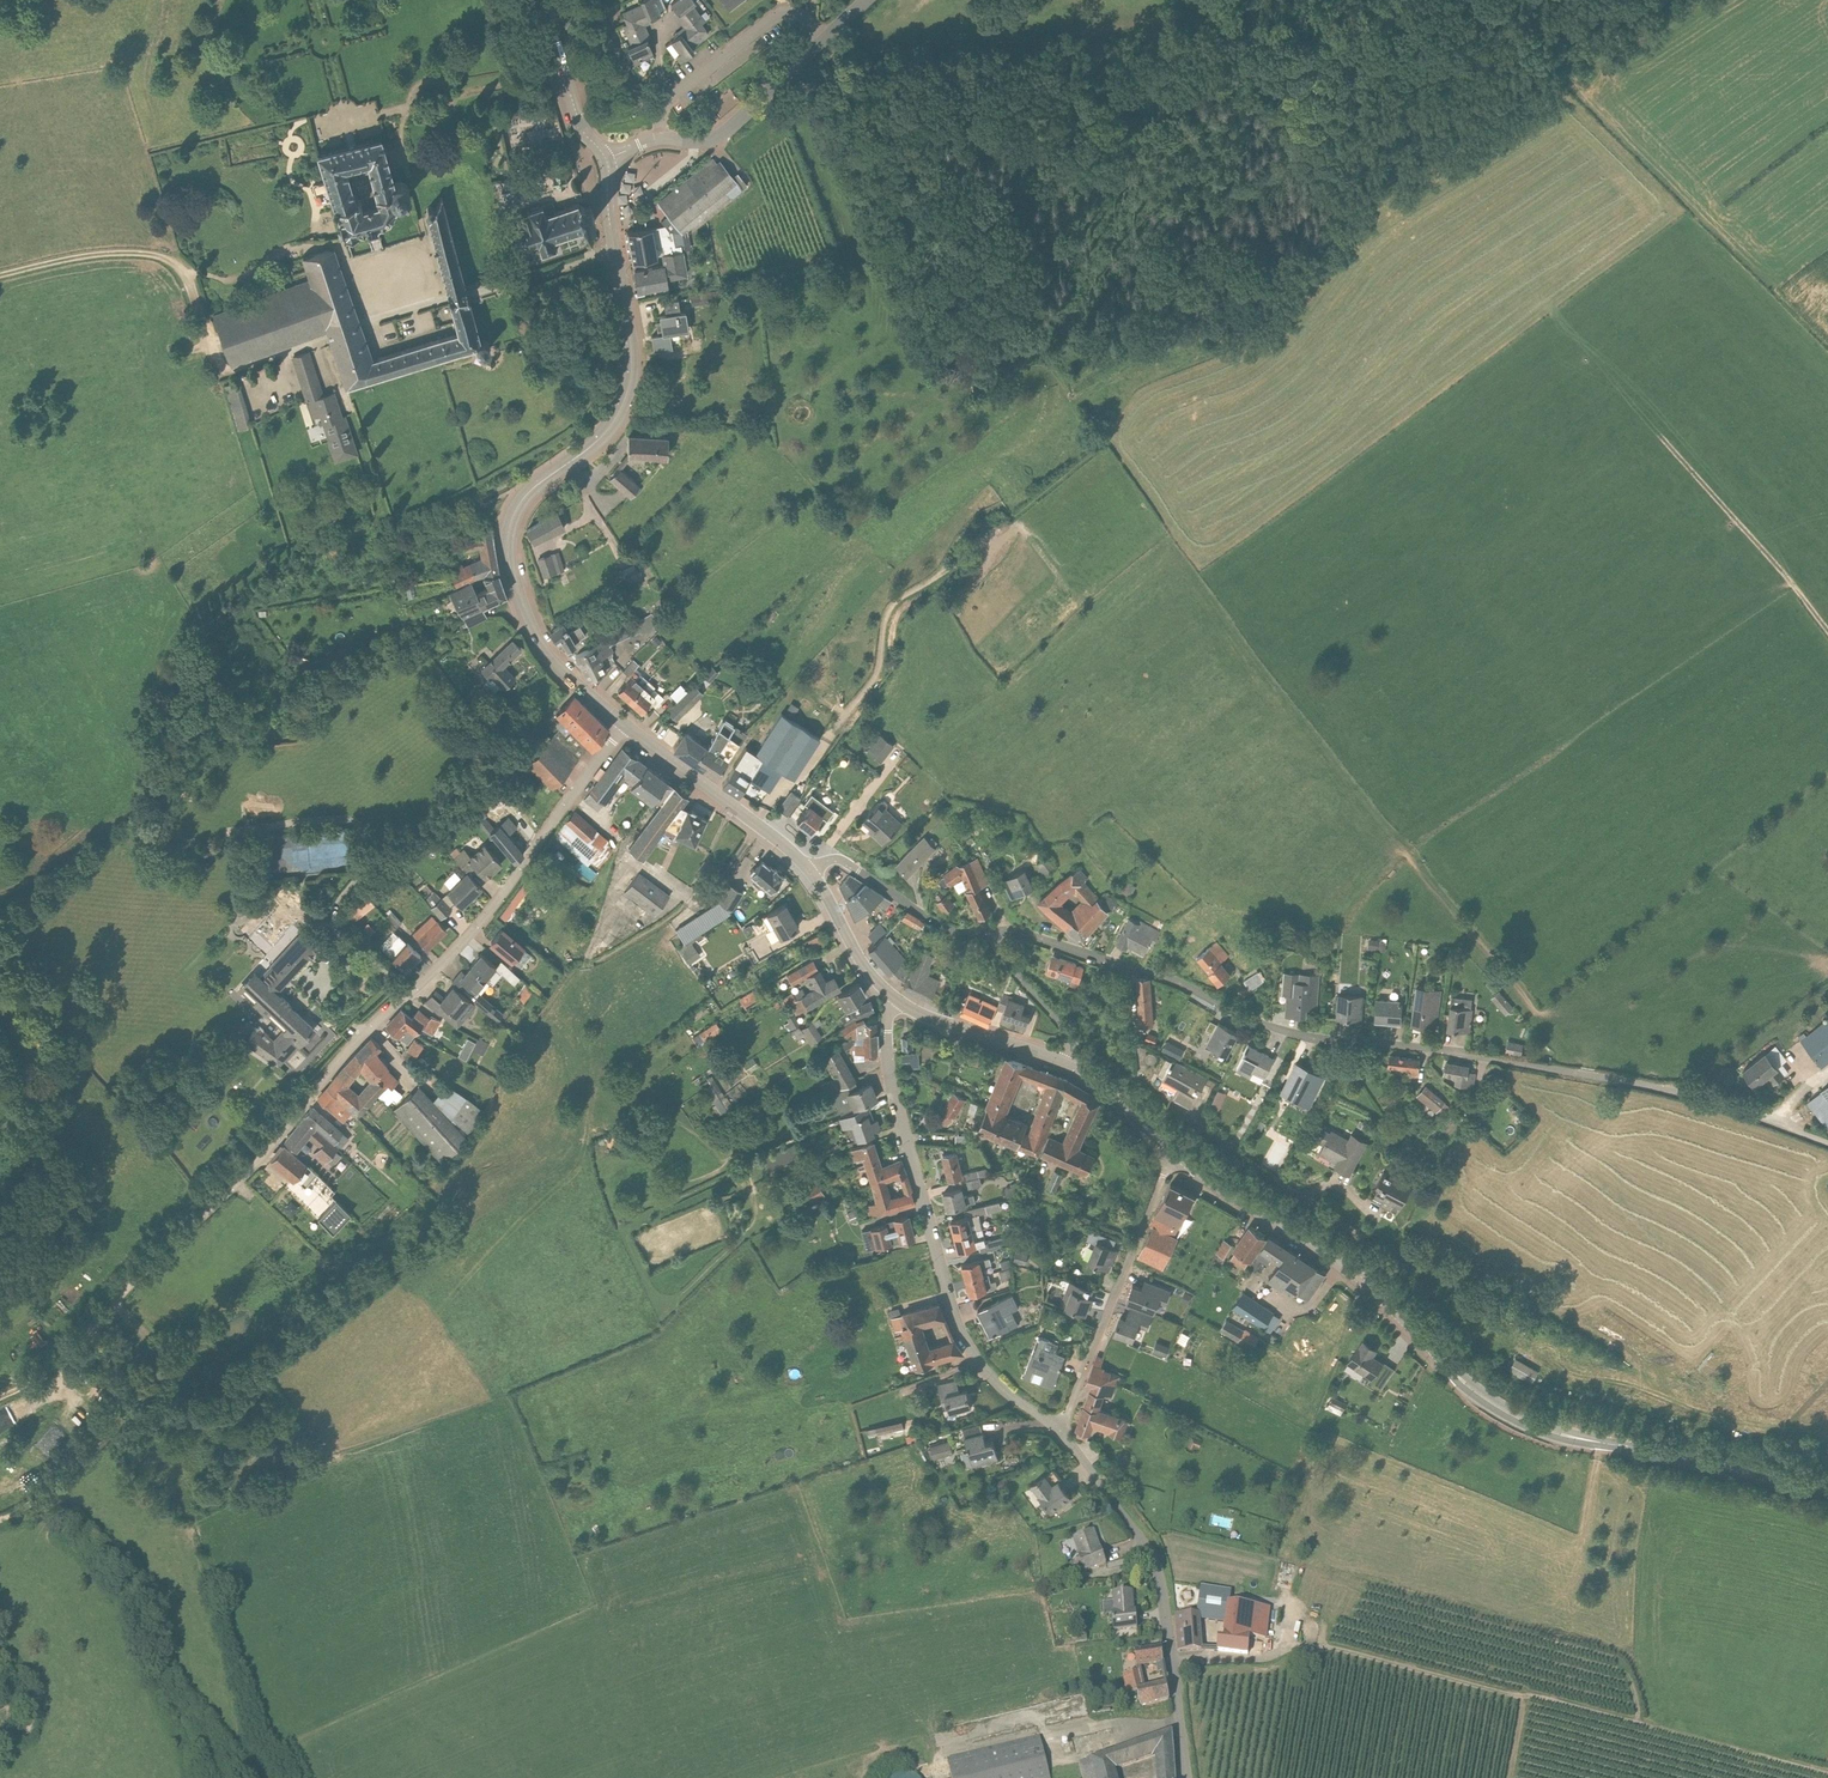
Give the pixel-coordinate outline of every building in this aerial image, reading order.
[(642,3),(649,19),(660,14),(655,0),(642,0),(643,3),(642,3)] [(678,13),(691,4),(692,3),(695,1),(694,0),(676,0),(671,4),(678,13)] [(729,9),(730,9),(727,6),(735,0),(721,0),(729,9)] [(646,20),(649,19),(642,3),(622,13),(627,23),(623,25),(632,45),(647,39),(645,35),(648,34),(644,25),(647,23),(646,20)] [(695,8),(692,3),(691,4),(678,13),(680,17),(678,18),(684,27),(682,28),(684,31),(681,33),(691,46),(708,33),(702,24),(705,22),(694,8),(695,8)] [(681,33),(671,41),(680,52),(676,55),(680,61),(694,50),(691,46),(681,33)] [(652,50),(647,39),(632,45),(627,47),(634,63),(640,60),(638,56),(642,54),(644,59),(653,55),(651,50),(652,50)] [(533,68),(542,65),(540,60),(531,63),(533,68)] [(398,183),(396,183),(394,184),(381,139),(319,155),(344,236),(367,229),(367,230),(376,228),(376,227),(389,220),(398,203),(401,203),(402,202),(405,201),(407,199),(408,198),(409,195),(408,189),(407,187),(406,185),(404,184),(401,183),(399,182),(398,183)] [(740,189),(719,161),(717,163),(713,158),(657,202),(670,219),(664,224),(661,220),(661,221),(664,224),(671,230),(678,231),(679,231),(680,232),(687,226),(689,229),(740,189)] [(630,169),(626,177),(633,181),(637,173),(630,169)] [(556,183),(556,187),(565,186),(565,184),(567,184),(565,175),(563,176),(562,174),(555,175),(555,177),(552,178),(553,184),(556,183)] [(467,294),(466,288),(442,197),(440,197),(439,198),(441,199),(435,209),(434,208),(433,207),(432,206),(430,206),(428,207),(427,208),(427,210),(427,211),(428,214),(430,214),(431,214),(428,220),(447,294),(449,299),(450,303),(457,332),(430,341),(378,357),(373,363),(371,356),(361,328),(359,324),(357,320),(332,248),(303,256),(311,279),(213,314),(231,364),(307,337),(327,331),(327,332),(329,335),(330,339),(345,387),(475,347),(478,352),(480,353),(483,353),(485,353),(487,351),(489,348),(489,346),(489,344),(487,342),(486,341),(483,340),(481,340),(479,341),(468,297),(467,294)] [(583,225),(595,220),(590,206),(585,206),(584,202),(580,203),(579,203),(578,201),(577,201),(576,203),(576,205),(569,206),(569,205),(568,203),(566,204),(565,205),(565,208),(555,210),(555,208),(554,206),(552,208),(552,211),(547,212),(546,207),(546,203),(544,203),(542,206),(541,207),(539,205),(537,205),(536,206),(535,208),(533,209),(532,208),(531,207),(530,207),(529,208),(529,210),(525,211),(524,210),(523,209),(521,211),(521,212),(517,214),(518,222),(519,228),(518,230),(516,231),(516,234),(518,236),(519,238),(520,240),(519,242),(520,244),(523,243),(524,242),(526,243),(528,253),(528,254),(531,255),(541,252),(543,254),(544,254),(545,252),(545,251),(546,251),(548,253),(549,253),(550,253),(552,250),(554,249),(556,250),(558,249),(557,247),(556,244),(555,242),(554,239),(561,237),(562,239),(563,241),(565,240),(566,238),(565,236),(571,235),(572,236),(574,237),(576,236),(576,235),(576,233),(579,232),(581,232),(583,233),(585,232),(584,230),(583,228),(583,225)] [(662,253),(662,254),(682,251),(681,245),(674,246),(672,232),(671,230),(664,224),(651,227),(627,231),(633,260),(657,255),(655,247),(661,245),(663,253),(662,253)] [(686,275),(682,251),(662,254),(664,265),(634,270),(638,289),(668,285),(667,278),(686,275)] [(708,299),(707,293),(689,297),(690,302),(708,299)] [(651,336),(654,352),(672,349),(670,334),(688,331),(685,310),(679,311),(678,299),(664,301),(665,314),(659,315),(660,321),(656,321),(658,335),(651,336)] [(323,394),(309,352),(293,357),(307,399),(316,397),(335,458),(355,452),(344,415),(341,416),(333,391),(323,394)] [(251,425),(241,380),(228,383),(238,428),(251,425)] [(628,435),(628,455),(665,456),(666,437),(628,435)] [(618,467),(610,477),(629,494),(637,485),(618,467)] [(557,513),(526,529),(534,544),(565,528),(557,513)] [(498,573),(494,544),(491,527),(477,529),(478,535),(463,538),(465,552),(479,549),(481,557),(475,559),(471,562),(449,573),(454,586),(468,578),(469,581),(474,578),(483,575),(487,573),(487,575),(498,573)] [(550,555),(537,559),(543,577),(555,572),(557,572),(551,554),(550,555)] [(623,570),(629,583),(632,589),(643,584),(634,565),(623,570)] [(506,594),(498,573),(487,575),(487,573),(483,575),(488,587),(477,593),(471,582),(450,592),(451,594),(450,595),(461,615),(462,616),(482,606),(506,594)] [(467,627),(487,617),(482,606),(462,616),(467,627)] [(634,622),(635,623),(639,631),(639,632),(640,632),(641,634),(642,634),(643,634),(644,634),(646,634),(647,633),(648,633),(649,632),(650,632),(651,631),(652,630),(653,629),(653,628),(654,627),(655,626),(655,625),(655,624),(655,623),(655,619),(651,613),(634,622)] [(562,623),(550,631),(560,646),(564,643),(567,648),(586,636),(580,626),(568,633),(562,623)] [(630,635),(639,631),(635,623),(627,628),(630,635)] [(588,647),(578,652),(575,654),(580,664),(590,659),(592,662),(602,656),(604,660),(612,656),(612,653),(611,651),(613,650),(611,645),(630,635),(627,628),(588,647)] [(655,646),(661,642),(656,637),(651,641),(655,646)] [(513,640),(482,670),(489,677),(484,682),(494,692),(500,686),(502,689),(514,677),(503,666),(520,648),(513,640)] [(588,647),(585,640),(574,645),(578,652),(588,647)] [(580,664),(588,679),(607,668),(607,665),(614,662),(612,656),(604,660),(602,656),(592,662),(590,659),(580,664)] [(618,691),(629,701),(644,684),(648,680),(640,674),(639,675),(633,670),(634,670),(639,664),(633,659),(622,672),(627,676),(624,679),(626,681),(618,691)] [(711,682),(719,672),(713,666),(704,674),(711,682)] [(708,687),(705,684),(700,679),(696,683),(668,710),(676,720),(708,687)] [(655,687),(648,680),(644,684),(629,701),(641,711),(649,702),(655,707),(664,697),(654,688),(655,687)] [(687,691),(686,690),(680,684),(670,694),(676,701),(687,691)] [(554,725),(559,730),(554,735),(562,743),(592,713),(574,696),(556,715),(561,719),(554,725)] [(799,708),(791,703),(784,714),(791,719),(799,708)] [(577,758),(589,746),(592,749),(609,729),(592,713),(562,743),(577,758)] [(781,713),(755,753),(746,747),(722,783),(739,794),(750,778),(770,791),(783,771),(793,778),(819,737),(781,713)] [(685,733),(674,749),(705,769),(734,725),(724,718),(707,747),(685,733)] [(738,742),(740,743),(747,734),(734,725),(705,769),(715,776),(729,755),(738,742)] [(880,734),(867,751),(880,762),(894,745),(880,734)] [(552,786),(563,775),(578,759),(577,758),(562,743),(554,735),(546,744),(541,739),(523,758),(525,760),(534,769),(552,786)] [(670,783),(623,748),(584,799),(598,810),(624,776),(635,784),(633,786),(651,800),(653,798),(657,800),(670,783)] [(534,769),(525,760),(518,769),(528,776),(534,769)] [(681,806),(688,796),(676,787),(631,847),(655,865),(676,839),(663,832),(667,826),(687,835),(685,839),(694,843),(697,837),(697,834),(701,825),(703,824),(706,818),(696,814),(695,811),(691,809),(689,810),(681,806)] [(796,820),(810,831),(822,815),(827,820),(834,811),(828,807),(829,806),(812,793),(805,802),(808,805),(796,820)] [(882,801),(880,802),(879,801),(868,812),(870,813),(863,820),(875,832),(873,834),(883,844),(903,823),(886,807),(888,806),(888,803),(885,800),(882,801)] [(784,803),(780,809),(786,814),(787,814),(791,807),(784,803)] [(556,832),(599,867),(612,849),(609,846),(616,843),(613,837),(608,839),(575,811),(556,832)] [(515,862),(523,854),(498,826),(490,833),(515,862)] [(897,864),(908,876),(936,849),(925,837),(897,864)] [(476,867),(485,878),(501,863),(486,844),(471,857),(464,849),(461,852),(457,848),(450,854),(454,858),(467,873),(468,872),(469,873),(476,867)] [(1051,856),(1039,863),(1046,875),(1058,868),(1051,856)] [(945,875),(937,881),(942,888),(950,883),(962,875),(971,891),(969,892),(981,917),(992,912),(980,887),(988,883),(977,858),(961,865),(957,864),(943,873),(945,875)] [(768,865),(762,860),(755,868),(754,867),(751,870),(753,871),(751,874),(755,878),(751,881),(760,888),(762,885),(769,890),(783,875),(781,873),(781,870),(779,869),(776,869),(775,868),(774,868),(770,865),(769,867),(768,865)] [(1088,878),(1080,868),(1073,873),(1061,882),(1047,895),(1039,902),(1048,911),(1066,927),(1073,921),(1074,920),(1077,917),(1097,898),(1099,897),(1084,881),(1088,878)] [(1006,885),(1012,898),(1033,888),(1025,869),(1013,876),(1015,880),(1006,885)] [(468,872),(467,873),(447,892),(462,906),(481,888),(469,873),(468,872)] [(626,893),(644,907),(654,915),(669,896),(642,873),(626,893)] [(892,902),(882,896),(850,875),(839,886),(854,917),(877,900),(884,909),(892,902)] [(1124,881),(1124,882),(1120,890),(1131,896),(1136,887),(1125,881),(1124,881)] [(729,883),(718,901),(732,910),(743,892),(729,883)] [(500,914),(507,919),(529,889),(523,884),(500,914)] [(947,894),(945,896),(942,891),(936,895),(939,900),(938,901),(944,911),(954,904),(947,894)] [(346,910),(356,921),(375,903),(365,892),(346,910)] [(1074,920),(1073,921),(1085,930),(1087,932),(1088,931),(1108,912),(1099,897),(1097,898),(1077,917),(1074,920)] [(442,898),(431,908),(441,918),(451,908),(442,898)] [(767,914),(768,915),(763,918),(770,929),(769,932),(772,938),(776,939),(780,936),(781,937),(798,927),(792,917),(790,918),(782,905),(767,914)] [(396,927),(402,922),(392,911),(388,914),(386,916),(396,927)] [(914,928),(914,927),(919,931),(924,923),(919,920),(920,919),(911,913),(905,922),(914,928)] [(435,919),(432,916),(413,934),(416,938),(426,948),(446,929),(436,919),(435,919)] [(1129,919),(1117,942),(1127,947),(1128,944),(1144,953),(1149,944),(1153,946),(1160,932),(1140,921),(1138,924),(1129,919)] [(1073,921),(1066,927),(1087,945),(1094,937),(1088,931),(1087,932),(1085,930),(1073,921)] [(368,935),(373,930),(367,924),(362,929),(368,935)] [(751,934),(752,929),(749,925),(742,929),(747,936),(751,934)] [(875,943),(887,931),(881,925),(869,935),(875,943)] [(302,931),(261,976),(254,970),(237,989),(240,992),(242,991),(283,1029),(273,1039),(255,1025),(244,1042),(275,1062),(276,1062),(285,1052),(287,1054),(298,1042),(299,1043),(313,1028),(275,993),(318,946),(302,931)] [(503,931),(492,943),(514,962),(525,949),(503,931)] [(887,931),(875,943),(868,948),(888,972),(905,958),(886,936),(890,933),(887,931)] [(694,936),(696,939),(698,941),(703,937),(699,932),(694,936)] [(583,944),(587,935),(582,933),(578,942),(583,944)] [(420,954),(399,934),(383,950),(406,970),(420,954)] [(819,934),(808,939),(801,942),(802,943),(795,947),(798,953),(822,941),(819,934)] [(677,949),(688,964),(690,962),(690,963),(701,955),(692,942),(696,939),(694,936),(677,949)] [(1377,949),(1379,940),(1371,939),(1369,948),(1377,949)] [(1224,965),(1222,962),(1229,956),(1217,941),(1206,950),(1197,958),(1219,983),(1235,970),(1228,962),(1224,965)] [(498,968),(496,967),(481,954),(470,966),(486,979),(492,984),(501,972),(507,978),(509,976),(524,989),(527,984),(502,961),(498,968)] [(1048,970),(1059,974),(1071,978),(1072,978),(1079,980),(1083,967),(1075,964),(1076,963),(1053,955),(1048,970)] [(817,989),(822,998),(840,987),(834,977),(825,982),(813,959),(797,968),(786,974),(793,985),(804,978),(810,991),(811,992),(817,989)] [(904,963),(897,976),(904,981),(911,968),(904,963)] [(475,992),(486,979),(470,966),(460,979),(475,992)] [(928,998),(937,982),(949,988),(953,980),(936,971),(932,979),(912,968),(903,985),(928,998)] [(1283,994),(1287,995),(1286,1014),(1305,1015),(1306,1008),(1316,1009),(1319,975),(1285,972),(1283,994)] [(1244,981),(1250,990),(1262,983),(1256,973),(1244,981)] [(1149,978),(1138,977),(1141,1026),(1152,1025),(1149,978)] [(543,992),(531,982),(529,985),(541,994),(543,992)] [(837,994),(844,1006),(847,1011),(865,993),(859,982),(837,994)] [(459,1025),(476,1005),(453,986),(441,1001),(432,993),(425,1001),(441,1013),(457,1027),(458,1025),(459,1025)] [(746,1009),(766,997),(759,987),(740,999),(746,1009)] [(1417,987),(1412,1024),(1436,1027),(1441,990),(1417,987)] [(796,1014),(803,1010),(804,1010),(798,1002),(804,999),(802,995),(805,994),(802,989),(793,994),(792,992),(781,999),(785,1006),(789,1003),(796,1014)] [(798,1002),(804,1010),(822,998),(817,989),(811,992),(810,991),(805,994),(802,995),(804,999),(798,1002)] [(1505,1014),(1513,1007),(1499,991),(1492,997),(1505,1014)] [(961,1013),(989,1025),(996,1008),(998,1005),(970,992),(961,1013)] [(473,1001),(496,1020),(503,1013),(480,993),(473,1001)] [(1030,1015),(1022,1012),(1025,1004),(1012,999),(1013,996),(1003,993),(999,1005),(998,1005),(996,1008),(1004,1011),(1001,1020),(1026,1028),(1030,1015)] [(1360,1019),(1362,995),(1339,994),(1338,1018),(1360,1019)] [(1469,1030),(1472,1008),(1471,1008),(1472,999),(1452,996),(1449,1014),(1448,1020),(1447,1029),(1457,1030),(1457,1029),(1469,1030)] [(1400,1022),(1401,1002),(1377,1000),(1376,1020),(1400,1022)] [(860,1017),(874,1011),(871,1001),(851,1010),(851,1011),(841,1014),(840,1016),(843,1021),(845,1020),(845,1021),(843,1022),(839,1025),(842,1030),(855,1019),(860,1017)] [(401,1010),(394,1017),(414,1034),(415,1034),(421,1025),(423,1027),(422,1028),(433,1035),(441,1021),(431,1016),(430,1017),(429,1017),(428,1017),(419,1010),(410,1017),(401,1009),(401,1010)] [(788,1031),(800,1024),(794,1013),(786,1018),(789,1022),(785,1024),(788,1031)] [(414,1034),(394,1017),(386,1026),(408,1045),(415,1034),(414,1034)] [(860,1023),(860,1017),(855,1019),(842,1030),(846,1036),(852,1033),(852,1037),(853,1037),(854,1037),(862,1034),(862,1033),(876,1032),(876,1022),(860,1023)] [(1801,1040),(1823,1068),(1827,1063),(1827,1019),(1801,1040)] [(801,1029),(804,1033),(805,1033),(812,1044),(822,1036),(812,1021),(801,1029)] [(1210,1021),(1206,1029),(1211,1032),(1216,1024),(1210,1021)] [(706,1043),(722,1032),(716,1022),(699,1032),(706,1043)] [(1227,1054),(1239,1033),(1219,1022),(1207,1043),(1227,1054)] [(804,1033),(801,1029),(798,1026),(789,1033),(796,1041),(804,1033)] [(855,1054),(877,1052),(877,1032),(876,1032),(862,1033),(862,1034),(854,1037),(853,1037),(842,1045),(845,1050),(855,1044),(855,1054)] [(1148,1032),(1145,1040),(1155,1044),(1158,1037),(1148,1032)] [(381,1046),(371,1037),(356,1053),(389,1083),(378,1094),(387,1104),(399,1092),(392,1086),(397,1079),(387,1068),(388,1067),(376,1052),(381,1046)] [(480,1037),(474,1049),(483,1055),(490,1042),(480,1037)] [(902,1047),(902,1048),(912,1047),(912,1046),(911,1046),(910,1039),(911,1039),(911,1037),(901,1038),(901,1039),(902,1039),(903,1047),(902,1047)] [(406,1048),(401,1055),(412,1062),(416,1054),(423,1044),(414,1038),(407,1048),(406,1048)] [(475,1042),(468,1038),(465,1044),(472,1048),(475,1042)] [(1166,1052),(1171,1043),(1166,1040),(1161,1049),(1166,1052)] [(1508,1041),(1506,1051),(1521,1054),(1523,1044),(1508,1041)] [(1265,1076),(1275,1059),(1248,1044),(1239,1061),(1236,1067),(1250,1075),(1253,1069),(1265,1076)] [(824,1056),(835,1076),(821,1083),(826,1094),(830,1092),(841,1115),(876,1098),(870,1083),(858,1088),(854,1081),(836,1049),(824,1056)] [(901,1053),(902,1070),(908,1070),(907,1061),(917,1060),(916,1052),(901,1053)] [(352,1113),(352,1112),(358,1117),(378,1094),(389,1083),(356,1053),(345,1065),(327,1087),(352,1113)] [(1774,1083),(1784,1076),(1766,1053),(1744,1070),(1755,1085),(1767,1075),(1774,1083)] [(715,1062),(720,1068),(728,1063),(724,1056),(715,1062)] [(1418,1075),(1419,1059),(1390,1056),(1389,1066),(1412,1069),(1411,1074),(1418,1075)] [(989,1107),(1007,1114),(1022,1077),(1029,1080),(1033,1067),(1023,1064),(1008,1058),(989,1107)] [(1173,1096),(1192,1106),(1207,1079),(1173,1061),(1163,1079),(1178,1087),(1173,1096)] [(1281,1091),(1297,1100),(1308,1106),(1312,1099),(1324,1078),(1297,1063),(1281,1091)] [(1469,1068),(1446,1063),(1443,1076),(1447,1077),(1447,1074),(1457,1076),(1455,1084),(1473,1088),(1476,1073),(1468,1071),(1469,1068)] [(475,1072),(471,1069),(467,1075),(472,1078),(475,1072)] [(1039,1157),(1064,1093),(1063,1093),(1068,1080),(1067,1080),(1053,1075),(1053,1074),(1041,1070),(1037,1083),(1045,1086),(1029,1133),(1024,1131),(1018,1146),(1015,1145),(1015,1147),(1018,1148),(1039,1157)] [(1276,1083),(1281,1085),(1287,1074),(1282,1072),(1276,1083)] [(909,1073),(903,1074),(902,1074),(903,1081),(907,1081),(910,1077),(909,1073)] [(712,1076),(708,1078),(711,1085),(720,1098),(720,1100),(725,1097),(712,1076)] [(1084,1101),(1075,1096),(1081,1088),(1068,1080),(1063,1093),(1064,1093),(1080,1102),(1063,1141),(1050,1135),(1040,1155),(1085,1175),(1094,1157),(1077,1149),(1099,1101),(1099,1100),(1098,1099),(1088,1092),(1084,1101)] [(485,1111),(467,1097),(446,1084),(432,1101),(418,1086),(392,1110),(441,1161),(466,1135),(485,1111)] [(1821,1093),(1808,1103),(1827,1129),(1827,1085),(1820,1091),(1821,1093)] [(1449,1107),(1444,1102),(1426,1086),(1418,1095),(1441,1116),(1449,1107)] [(343,1122),(352,1113),(327,1087),(318,1097),(343,1122)] [(1221,1109),(1229,1093),(1220,1089),(1212,1105),(1221,1109)] [(955,1118),(966,1100),(955,1093),(939,1118),(949,1125),(950,1123),(951,1123),(954,1119),(953,1118),(954,1117),(955,1118)] [(1460,1103),(1468,1109),(1472,1103),(1464,1097),(1460,1103)] [(720,1098),(714,1102),(713,1102),(715,1104),(713,1106),(719,1116),(727,1111),(720,1100),(720,1098)] [(337,1149),(339,1147),(347,1138),(342,1134),(312,1107),(305,1115),(305,1116),(315,1125),(314,1126),(337,1149)] [(1027,1122),(1007,1114),(989,1107),(980,1132),(1015,1147),(1015,1145),(1018,1146),(1024,1131),(1027,1122)] [(860,1117),(858,1109),(840,1117),(844,1128),(851,1125),(857,1141),(873,1135),(872,1131),(879,1128),(876,1119),(869,1122),(866,1114),(860,1117)] [(1481,1114),(1475,1120),(1479,1124),(1485,1117),(1481,1114)] [(336,1151),(337,1149),(314,1126),(315,1125),(305,1116),(296,1127),(285,1141),(297,1150),(308,1137),(320,1147),(313,1154),(324,1164),(327,1161),(332,1165),(341,1156),(336,1151)] [(1264,1124),(1258,1120),(1255,1126),(1261,1129),(1264,1124)] [(1367,1125),(1360,1121),(1358,1127),(1364,1130),(1367,1125)] [(1325,1143),(1321,1151),(1332,1158),(1333,1156),(1339,1159),(1336,1164),(1349,1172),(1366,1142),(1353,1135),(1349,1141),(1331,1132),(1330,1134),(1322,1129),(1317,1139),(1325,1143)] [(872,1142),(850,1149),(854,1160),(862,1157),(864,1165),(878,1160),(872,1142)] [(294,1180),(304,1188),(316,1174),(307,1165),(306,1167),(283,1145),(271,1160),(293,1181),(294,1180)] [(814,1152),(810,1145),(802,1150),(806,1156),(814,1152)] [(955,1152),(944,1155),(949,1179),(956,1177),(957,1183),(967,1180),(980,1177),(988,1175),(986,1167),(961,1174),(955,1152)] [(898,1178),(905,1175),(900,1160),(881,1168),(878,1160),(864,1165),(870,1183),(871,1183),(871,1184),(895,1175),(896,1178),(898,1177),(898,1178)] [(1384,1207),(1397,1214),(1411,1189),(1395,1180),(1396,1178),(1384,1171),(1377,1184),(1379,1185),(1371,1200),(1372,1200),(1373,1197),(1386,1204),(1384,1207)] [(895,1175),(871,1184),(875,1202),(865,1205),(869,1217),(914,1202),(910,1189),(907,1179),(905,1175),(898,1178),(904,1193),(890,1197),(886,1181),(896,1178),(895,1175)] [(980,1177),(967,1180),(969,1189),(982,1185),(980,1177)] [(811,1203),(825,1195),(817,1180),(809,1185),(806,1179),(800,1182),(805,1191),(798,1194),(802,1201),(808,1198),(811,1203)] [(1015,1195),(1017,1194),(1019,1190),(1017,1183),(1011,1184),(1012,1186),(1004,1188),(1007,1198),(1015,1196),(1015,1195)] [(1162,1270),(1163,1267),(1178,1238),(1174,1236),(1194,1196),(1171,1183),(1155,1214),(1150,1226),(1153,1227),(1143,1246),(1138,1257),(1149,1262),(1149,1263),(1162,1270)] [(961,1188),(944,1193),(948,1210),(966,1206),(966,1205),(976,1202),(974,1194),(964,1197),(961,1188)] [(351,1213),(337,1200),(319,1219),(333,1232),(351,1213)] [(995,1203),(991,1204),(964,1211),(966,1218),(951,1221),(955,1236),(982,1229),(979,1215),(987,1213),(997,1211),(995,1203)] [(857,1208),(846,1213),(851,1223),(862,1219),(857,1208)] [(875,1248),(913,1238),(907,1215),(895,1219),(897,1227),(887,1230),(886,1224),(870,1228),(875,1248)] [(1244,1268),(1266,1236),(1251,1226),(1229,1259),(1244,1268)] [(959,1251),(979,1246),(981,1252),(1012,1244),(1011,1235),(985,1241),(982,1229),(955,1236),(959,1251)] [(1116,1240),(1108,1236),(1091,1229),(1088,1238),(1097,1242),(1090,1263),(1108,1271),(1117,1249),(1105,1244),(1108,1237),(1116,1240)] [(1273,1257),(1278,1260),(1266,1278),(1276,1285),(1297,1255),(1269,1236),(1256,1254),(1269,1262),(1273,1257)] [(1224,1258),(1232,1244),(1224,1239),(1216,1253),(1224,1258)] [(1017,1252),(1014,1261),(1026,1264),(1028,1255),(1017,1252)] [(1308,1298),(1324,1274),(1297,1255),(1276,1285),(1281,1288),(1282,1288),(1293,1295),(1296,1291),(1308,1298)] [(983,1276),(983,1275),(980,1267),(991,1264),(990,1258),(962,1265),(966,1280),(983,1276)] [(1009,1259),(1007,1259),(1000,1261),(1002,1269),(1008,1268),(1011,1267),(1009,1259)] [(999,1271),(1002,1281),(1012,1278),(1009,1268),(999,1271)] [(966,1280),(970,1295),(998,1288),(996,1281),(991,1282),(989,1274),(983,1275),(983,1276),(966,1280)] [(1072,1283),(1068,1293),(1063,1307),(1067,1309),(1085,1316),(1092,1298),(1086,1296),(1088,1289),(1072,1283)] [(1151,1283),(1150,1283),(1148,1290),(1133,1285),(1126,1301),(1154,1312),(1159,1300),(1166,1303),(1170,1290),(1151,1283)] [(1262,1330),(1274,1312),(1243,1291),(1231,1309),(1262,1330)] [(1192,1294),(1186,1292),(1182,1302),(1188,1304),(1192,1294)] [(1012,1294),(1010,1295),(978,1310),(978,1311),(981,1309),(987,1322),(984,1323),(990,1337),(1009,1329),(1003,1314),(1016,1308),(1019,1307),(1012,1294)] [(955,1342),(932,1352),(922,1324),(944,1318),(941,1310),(940,1305),(899,1316),(904,1334),(893,1337),(894,1342),(905,1339),(911,1360),(914,1371),(963,1353),(955,1342)] [(1088,1317),(1100,1322),(1105,1310),(1092,1305),(1088,1317)] [(1148,1329),(1152,1316),(1130,1309),(1126,1320),(1120,1317),(1114,1333),(1132,1340),(1138,1325),(1148,1329)] [(1239,1342),(1252,1348),(1258,1337),(1246,1330),(1246,1331),(1227,1320),(1220,1331),(1239,1342)] [(34,1340),(44,1344),(48,1336),(37,1331),(34,1340)] [(1189,1335),(1181,1332),(1177,1341),(1184,1345),(1189,1335)] [(1038,1336),(1027,1368),(1024,1374),(1023,1377),(1031,1380),(1053,1388),(1054,1386),(1061,1367),(1061,1366),(1064,1359),(1054,1355),(1058,1343),(1038,1336)] [(1166,1357),(1170,1346),(1156,1341),(1152,1351),(1166,1357)] [(1394,1371),(1382,1363),(1371,1356),(1375,1349),(1364,1342),(1352,1357),(1360,1363),(1357,1368),(1371,1378),(1367,1385),(1380,1393),(1394,1371)] [(154,1349),(144,1359),(151,1366),(161,1356),(154,1349)] [(1094,1363),(1100,1366),(1103,1358),(1097,1356),(1094,1363)] [(1517,1357),(1509,1369),(1531,1382),(1538,1370),(1517,1357)] [(1100,1366),(1094,1363),(1094,1364),(1093,1363),(1086,1381),(1094,1384),(1085,1405),(1086,1405),(1082,1418),(1081,1418),(1077,1428),(1078,1428),(1075,1435),(1087,1439),(1090,1431),(1089,1431),(1092,1422),(1110,1430),(1109,1431),(1122,1436),(1127,1420),(1125,1417),(1099,1408),(1104,1393),(1111,1396),(1112,1397),(1120,1376),(1104,1369),(1104,1367),(1100,1366)] [(972,1407),(968,1394),(967,1389),(960,1391),(956,1380),(938,1385),(943,1405),(948,1404),(950,1413),(972,1407)] [(1341,1401),(1333,1397),(1330,1404),(1338,1408),(1341,1401)] [(1343,1411),(1338,1408),(1330,1404),(1328,1409),(1341,1415),(1343,1411)] [(902,1421),(875,1427),(876,1434),(903,1427),(902,1421)] [(980,1425),(969,1428),(962,1430),(972,1466),(998,1458),(993,1440),(991,1441),(985,1443),(983,1439),(985,1439),(983,1432),(982,1432),(980,1425)] [(1192,1437),(1188,1446),(1194,1449),(1195,1446),(1199,1447),(1201,1441),(1192,1437)] [(931,1446),(934,1457),(953,1452),(950,1440),(931,1446)] [(1052,1513),(1070,1498),(1058,1482),(1052,1486),(1045,1477),(1032,1486),(1039,1496),(1052,1513)] [(997,1483),(1000,1487),(1006,1483),(1003,1479),(997,1483)] [(1106,1564),(1102,1550),(1101,1549),(1097,1551),(1096,1546),(1098,1545),(1093,1530),(1083,1533),(1083,1534),(1074,1537),(1080,1556),(1079,1556),(1084,1572),(1106,1564)] [(1182,1547),(1196,1552),(1198,1546),(1184,1540),(1182,1547)] [(1202,1650),(1201,1638),(1200,1620),(1226,1623),(1229,1602),(1230,1602),(1231,1590),(1201,1587),(1197,1615),(1177,1616),(1179,1647),(1186,1647),(1187,1651),(1202,1650)] [(1133,1612),(1132,1590),(1114,1592),(1115,1601),(1103,1602),(1104,1614),(1113,1613),(1114,1629),(1137,1627),(1136,1612),(1133,1612)] [(1230,1604),(1230,1602),(1229,1602),(1226,1623),(1225,1641),(1219,1640),(1218,1651),(1237,1653),(1248,1654),(1249,1636),(1264,1638),(1265,1638),(1269,1609),(1266,1609),(1266,1608),(1247,1606),(1230,1604)] [(1086,1633),(1072,1634),(1072,1642),(1087,1640),(1086,1633)] [(1138,1666),(1163,1663),(1161,1649),(1136,1651),(1138,1666)] [(1142,1692),(1138,1672),(1125,1675),(1128,1696),(1138,1694),(1141,1706),(1169,1700),(1167,1686),(1142,1692)] [(1172,1731),(1080,1762),(1084,1777),(1118,1777),(1116,1770),(1155,1756),(1157,1777),(1175,1777),(1172,1731)] [(1040,1736),(948,1759),(952,1777),(1051,1777),(1040,1736)]
